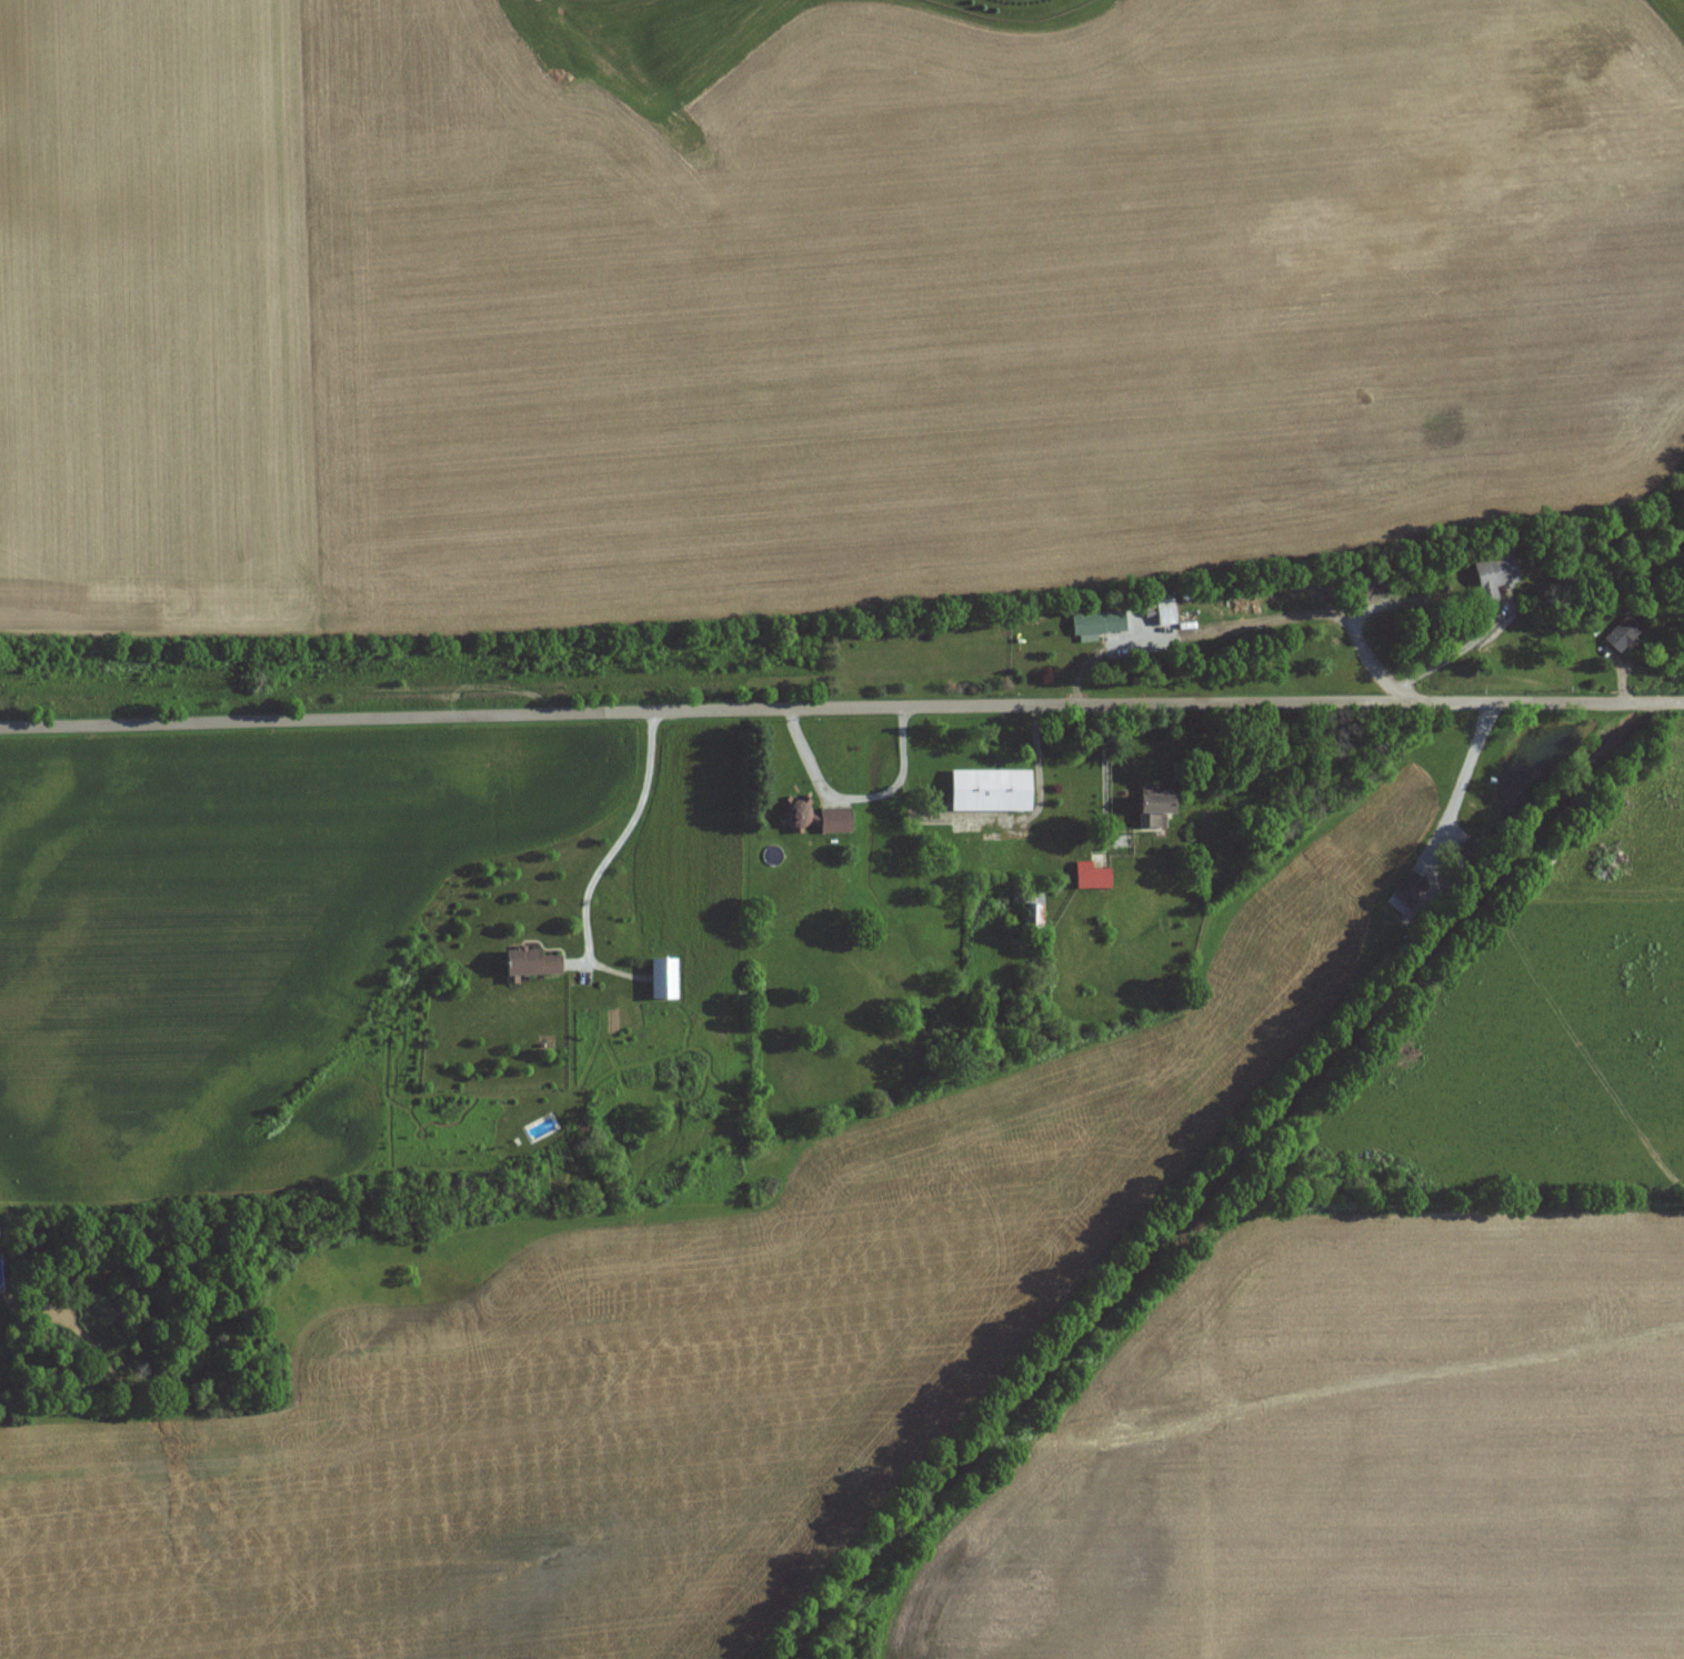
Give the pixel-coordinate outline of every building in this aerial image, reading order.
[(1480,606),(1495,600),(1492,590),(1513,583),(1504,556),(1467,569),(1480,606)] [(1121,611),(1068,616),(1071,644),(1095,642),(1094,634),(1123,632),(1121,611)] [(1032,771),(944,771),(944,813),(1032,812),(1032,771)] [(1134,830),(1164,829),(1163,812),(1169,812),(1169,797),(1129,798),(1129,816),(1134,816),(1134,830)] [(779,808),(775,828),(804,834),(807,821),(811,802),(799,799),(797,811),(779,808)] [(852,809),(814,810),(815,834),(853,833),(852,809)] [(1072,889),(1106,889),(1106,869),(1090,869),(1090,862),(1073,862),(1072,889)] [(1035,905),(1022,906),(1023,931),(1036,930),(1035,905)] [(652,958),(652,999),(679,998),(678,958),(652,958)]
